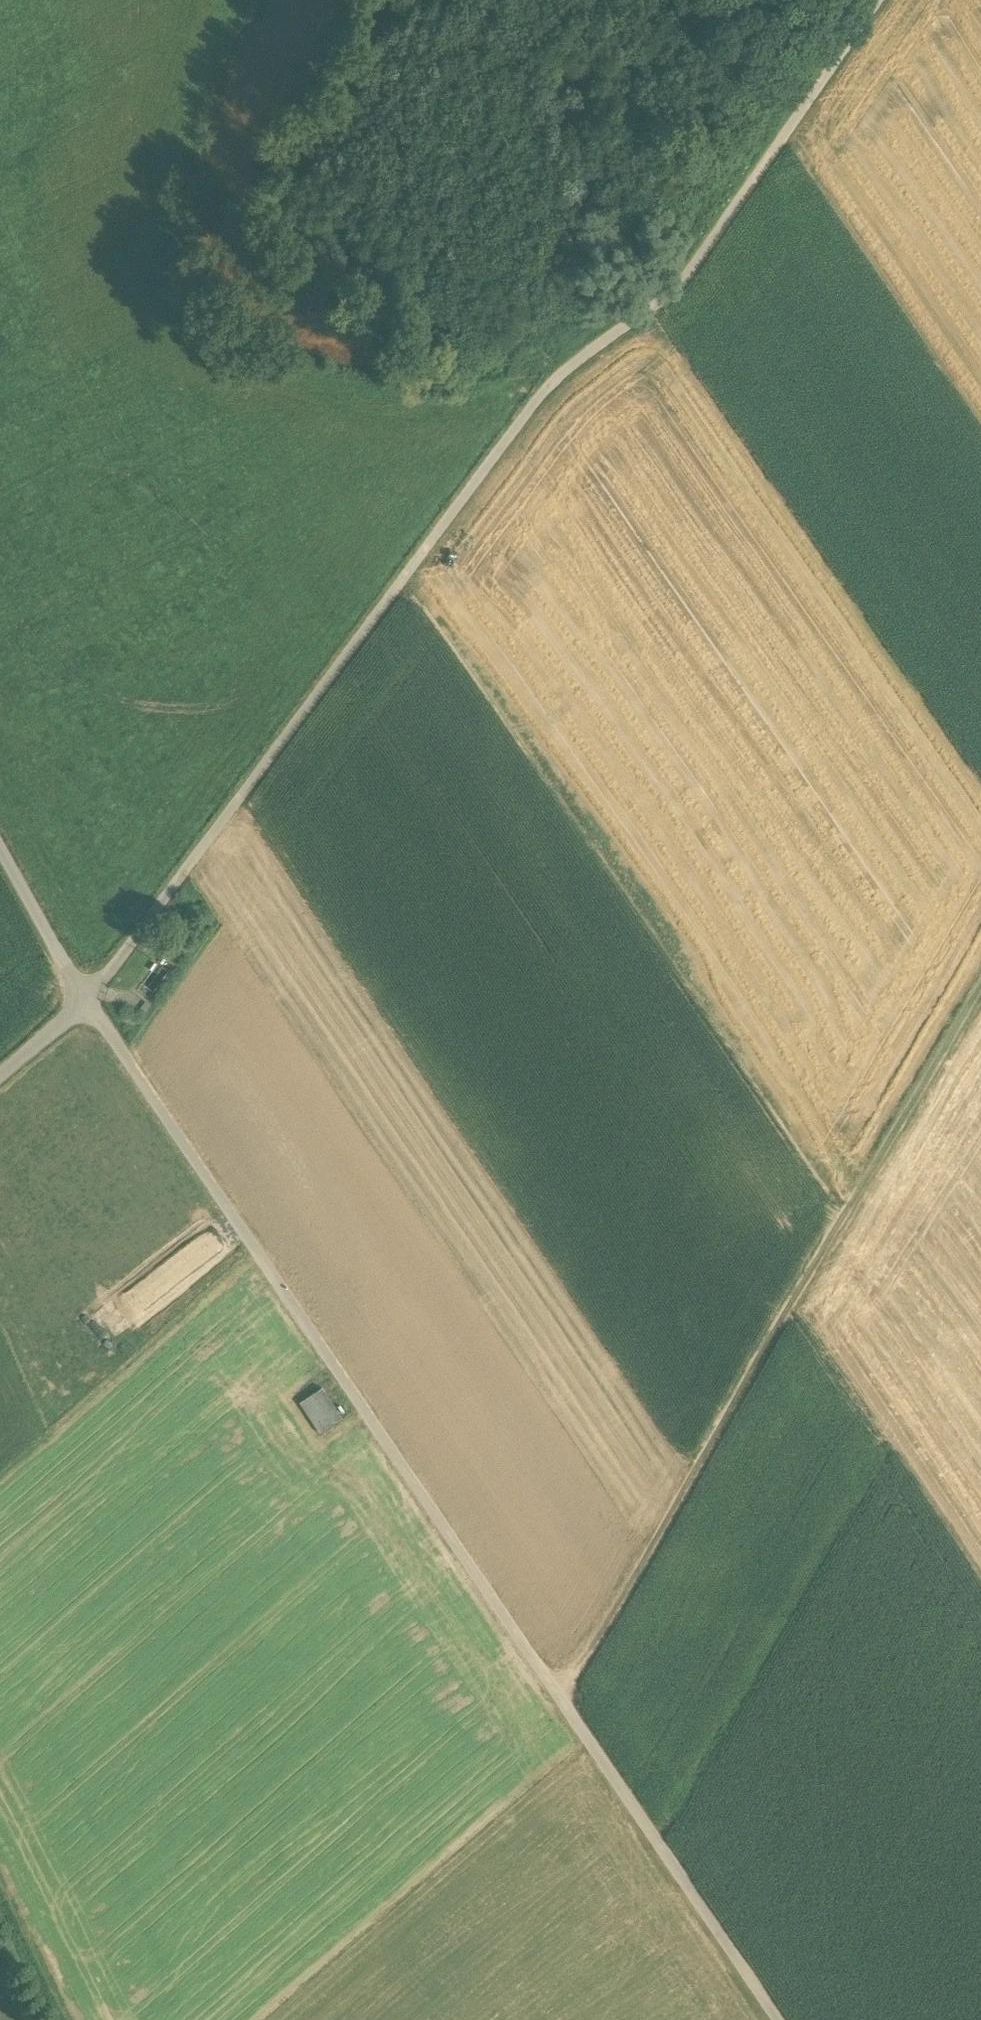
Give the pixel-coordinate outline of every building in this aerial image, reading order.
[(324,1381),(295,1406),(323,1439),(351,1414),(324,1381)]
